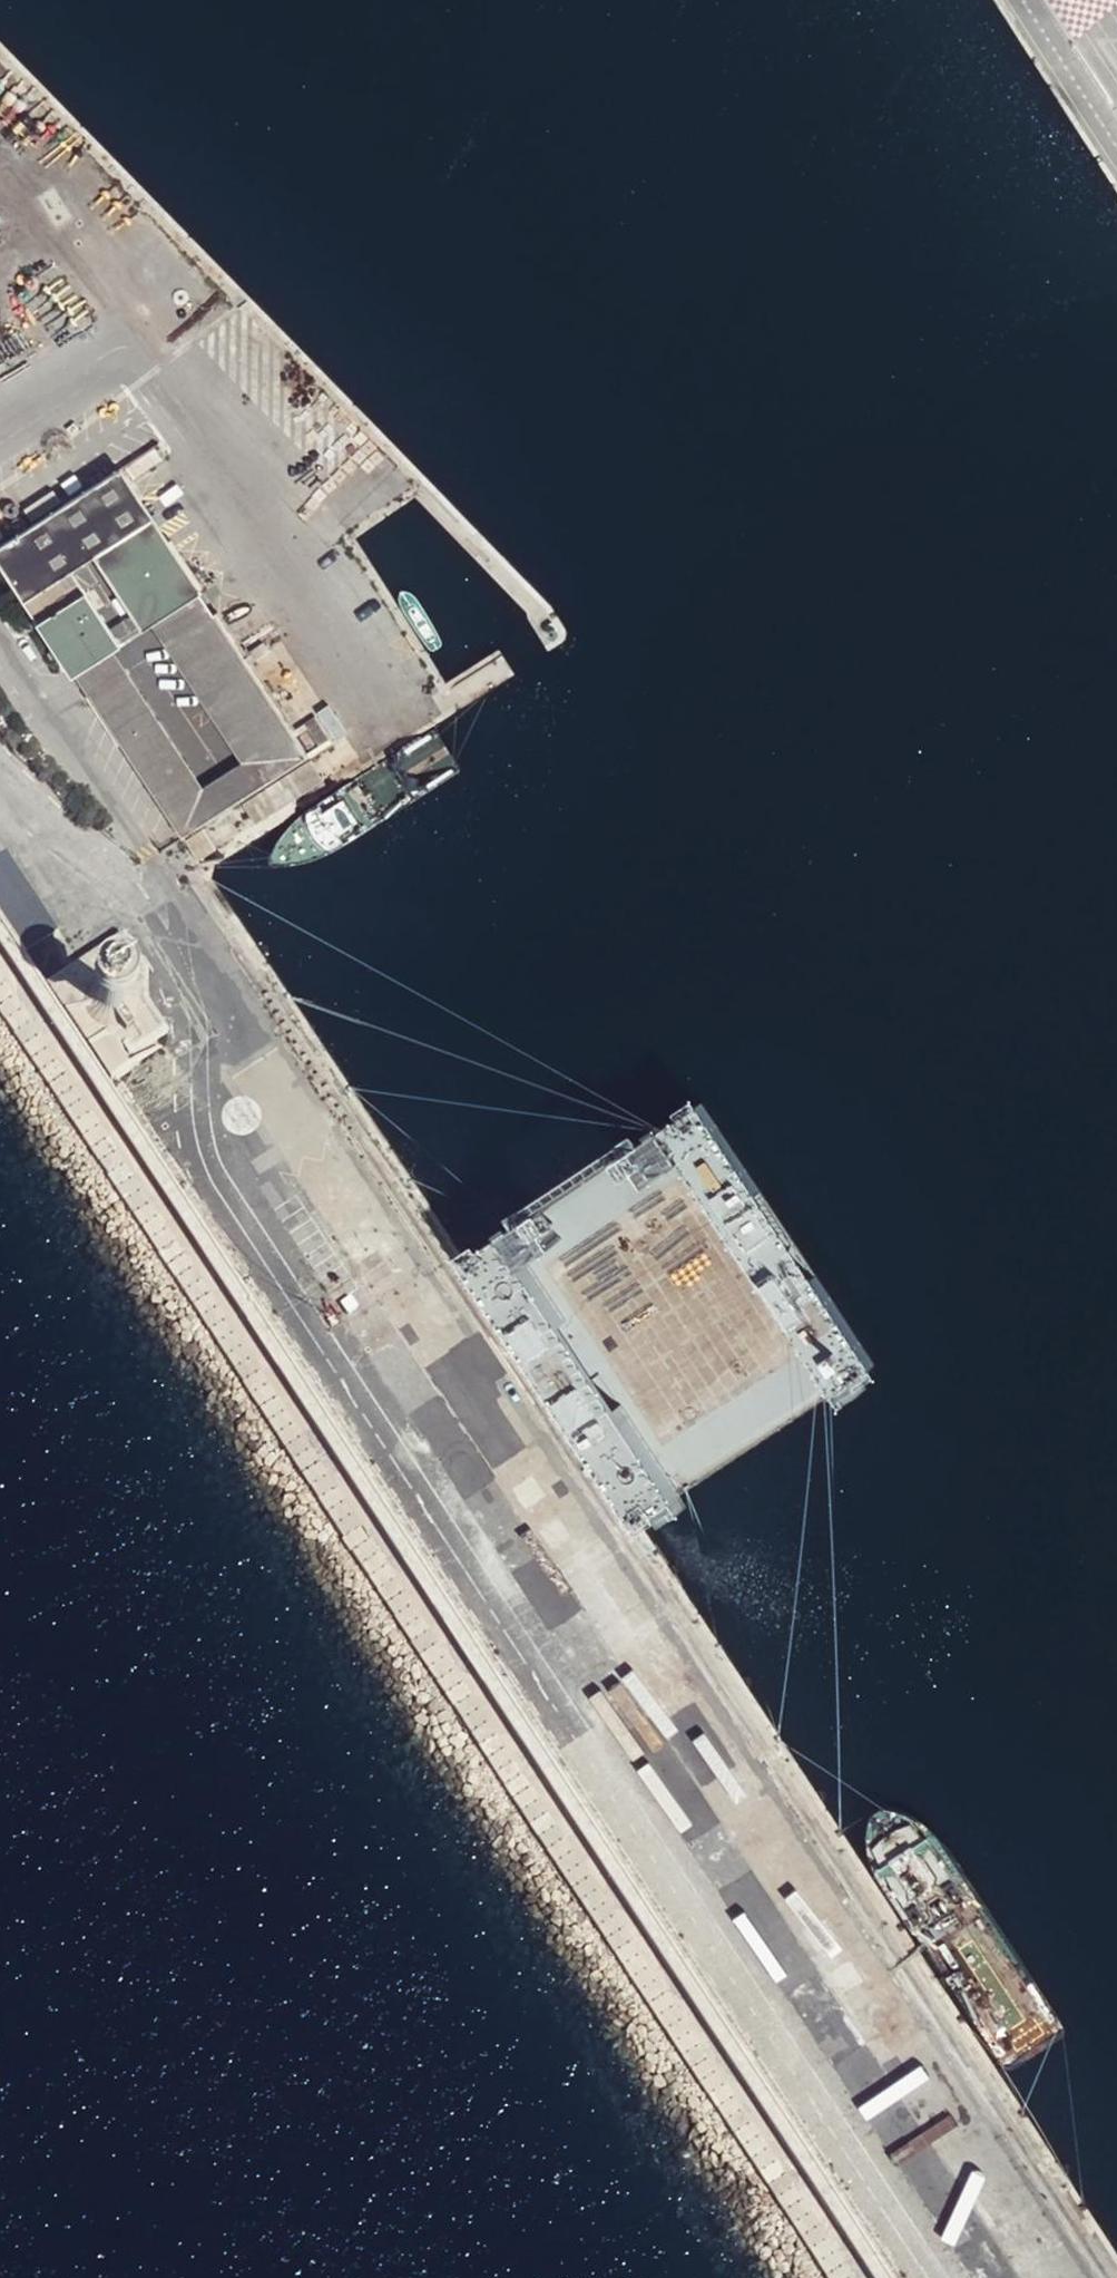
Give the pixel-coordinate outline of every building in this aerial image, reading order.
[(128,478),(166,454),(158,442),(119,467),(128,478)] [(119,467),(0,544),(0,557),(73,669),(109,646),(120,640),(74,567),(100,550),(146,621),(151,617),(199,587),(166,539),(128,478),(119,467)] [(151,617),(167,642),(214,611),(199,587),(151,617)] [(182,839),(308,757),(314,753),(315,754),(332,743),(314,715),(291,730),(214,611),(167,642),(241,759),(200,785),(123,668),(88,693),(182,839)] [(251,655),(264,646),(260,640),(247,649),(251,655)] [(123,668),(109,646),(73,669),(88,693),(123,668)] [(323,779),(310,759),(241,803),(254,823),(323,779)] [(197,860),(215,848),(202,828),(184,839),(197,860)] [(215,1280),(867,2277),(886,2277),(42,985),(44,984),(109,1084),(127,1071),(121,1063),(165,1033),(145,1000),(145,971),(121,935),(70,968),(51,937),(55,933),(4,856),(0,859),(0,950),(215,1280)]
